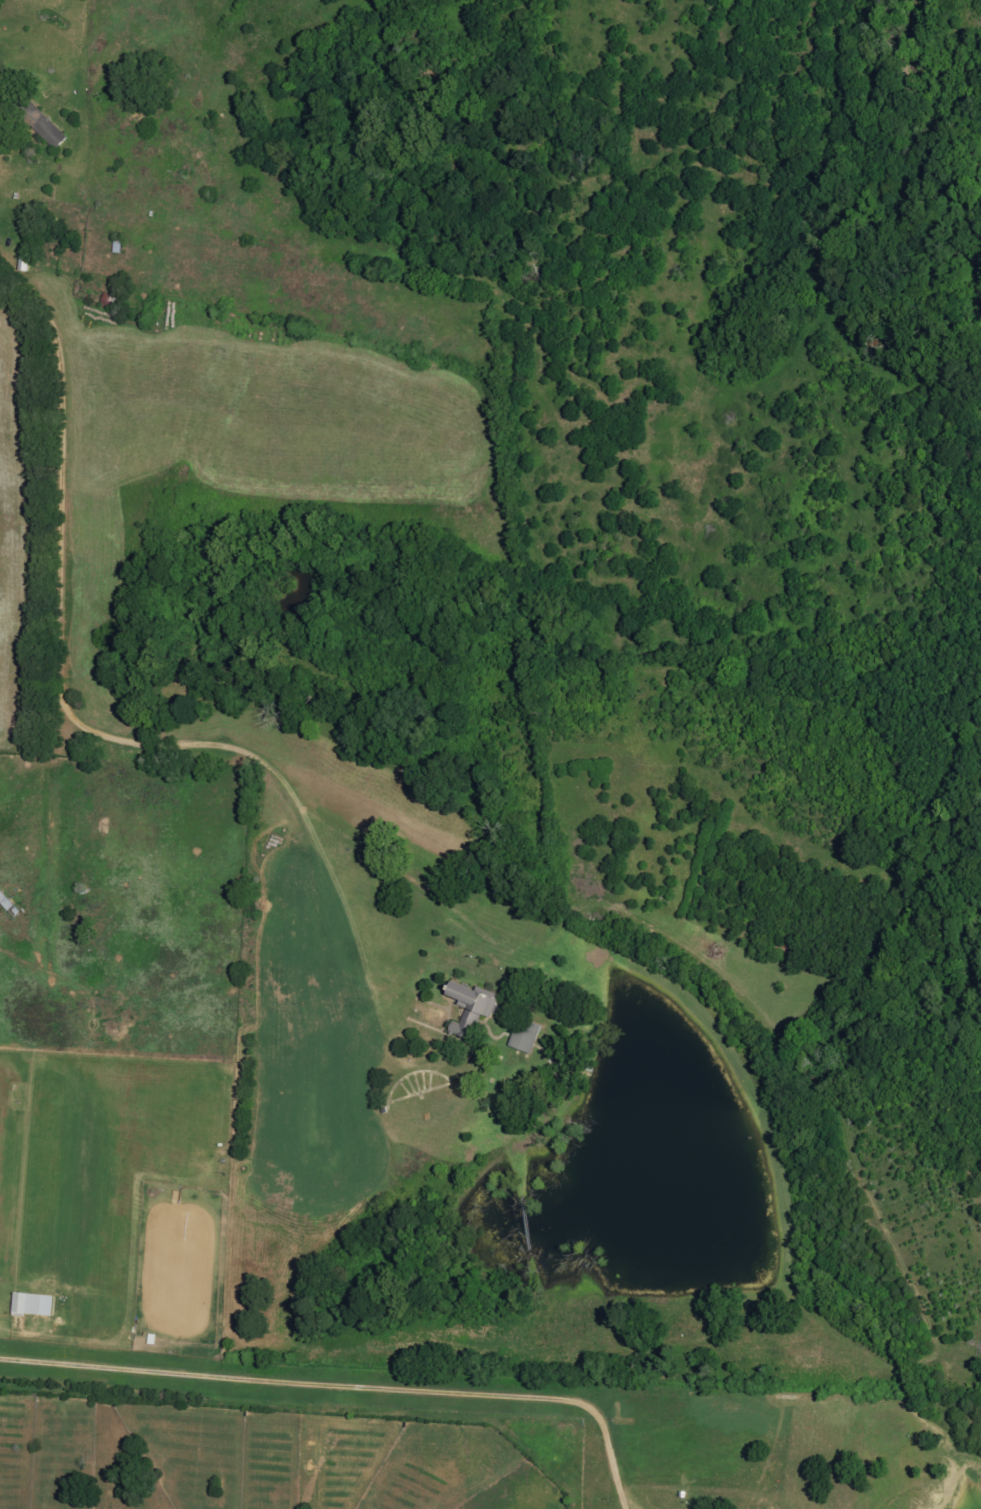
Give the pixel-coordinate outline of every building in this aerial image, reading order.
[(68,138),(45,116),(33,128),(57,150),(68,138)] [(500,995),(477,989),(476,991),(451,983),(446,999),(468,1006),(462,1025),(453,1022),(449,1034),(472,1040),(480,1015),(493,1019),(500,995)] [(510,1047),(532,1055),(542,1027),(520,1019),(510,1047)] [(54,1296),(14,1294),(13,1314),(53,1316),(54,1296)]
